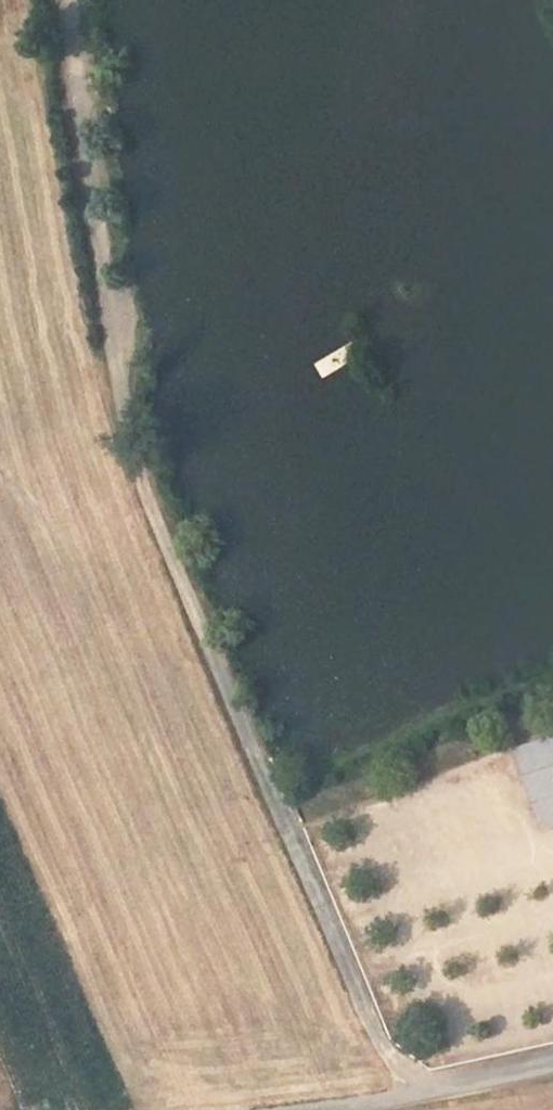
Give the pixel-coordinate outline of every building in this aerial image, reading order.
[(513,745),(538,829),(552,824),(552,733),(513,745)]
